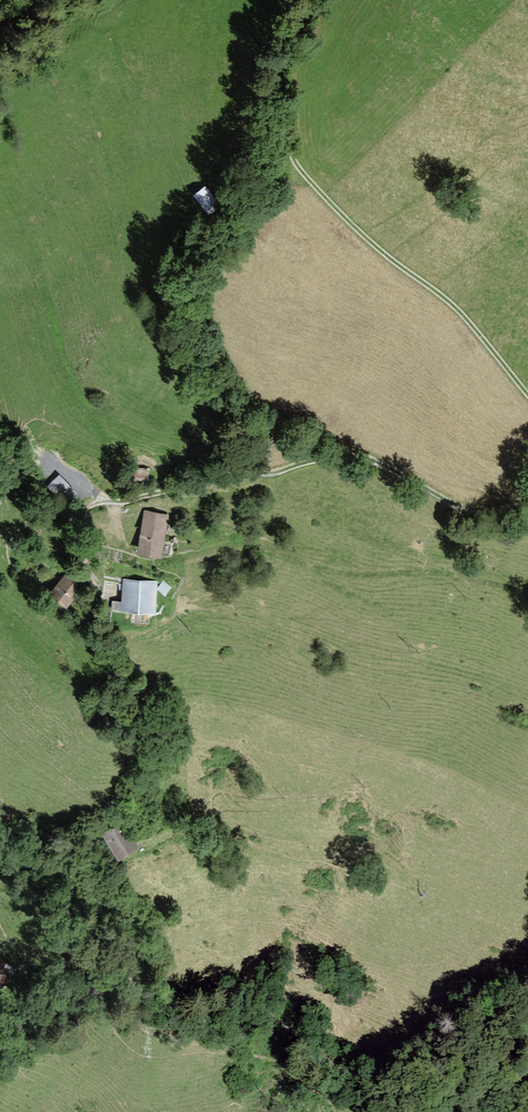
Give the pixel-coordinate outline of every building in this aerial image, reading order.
[(206,187),(194,195),(207,214),(218,206),(206,187)] [(55,473),(47,483),(59,494),(67,484),(55,473)] [(167,516),(146,512),(139,553),(160,557),(167,516)] [(81,586),(65,574),(49,595),(65,607),(81,586)] [(156,583),(124,580),(123,603),(114,602),(113,611),(153,614),(156,583)] [(136,847),(121,824),(102,836),(118,859),(136,847)] [(0,963),(0,987),(12,971),(0,963)]
